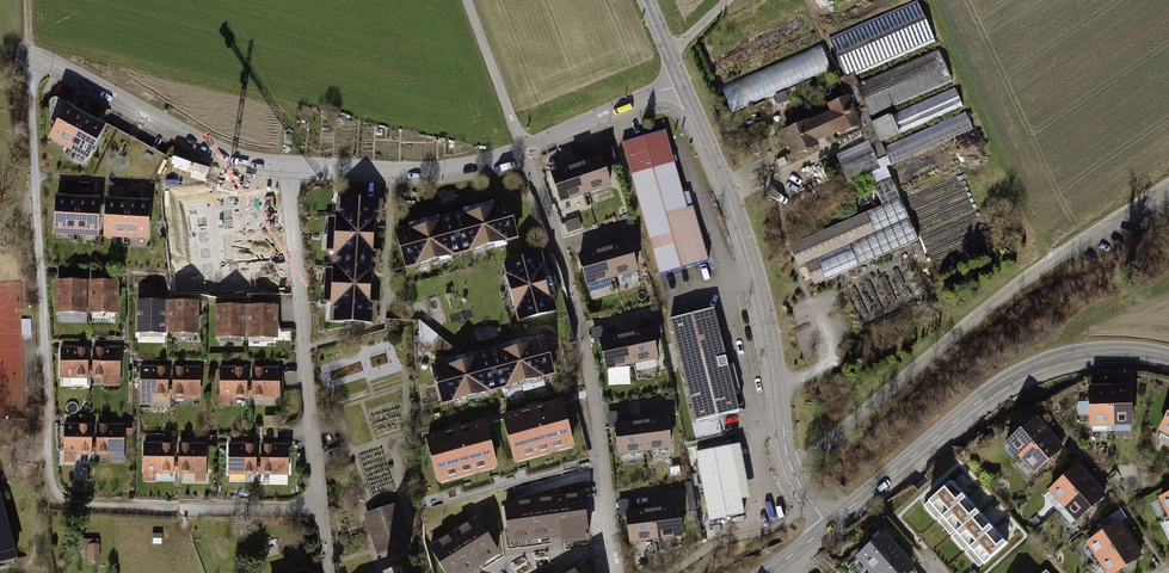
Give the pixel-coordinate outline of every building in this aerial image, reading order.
[(831,39),(849,77),(935,38),(918,0),(916,0),(831,39)] [(809,15),(707,58),(730,113),(832,70),(809,15)] [(940,51),(857,84),(869,114),(952,81),(940,51)] [(957,88),(872,122),(880,142),(965,107),(957,88)] [(822,141),(863,123),(850,92),(827,102),(830,109),(784,129),(795,155),(823,144),(822,141)] [(70,103),(49,138),(86,159),(106,124),(70,103)] [(974,128),(967,112),(879,150),(886,166),(974,128)] [(665,132),(623,144),(662,276),(711,262),(695,209),(689,211),(665,132)] [(612,140),(605,142),(613,169),(620,167),(612,140)] [(606,159),(579,168),(589,197),(615,189),(606,159)] [(579,168),(553,176),(562,205),(589,197),(579,168)] [(434,196),(436,205),(459,198),(456,189),(447,190),(442,192),(434,196)] [(104,195),(62,192),(59,231),(101,234),(104,195)] [(155,197),(112,195),(110,234),(153,236),(155,197)] [(382,200),(336,198),(335,216),(327,215),(325,252),(333,252),(332,267),(324,267),(322,303),(330,304),(329,323),(377,326),(378,303),(368,302),(370,273),(379,273),(380,253),(371,252),(373,221),(381,222),(382,200)] [(414,228),(396,233),(407,274),(524,241),(512,200),(493,206),(491,200),(467,207),(469,212),(437,221),(435,215),(412,222),(414,228)] [(900,200),(790,245),(799,268),(807,265),(815,283),(917,240),(900,200)] [(261,219),(208,224),(211,253),(264,248),(261,219)] [(580,220),(566,224),(569,234),(583,230),(580,220)] [(635,220),(627,222),(630,232),(635,248),(643,246),(635,220)] [(614,248),(607,250),(616,280),(642,273),(635,248),(630,232),(614,236),(614,248)] [(588,288),(616,280),(607,250),(579,258),(588,288)] [(504,264),(519,326),(562,315),(547,253),(504,264)] [(94,277),(63,276),(62,309),(93,310),(94,277)] [(125,277),(94,277),(93,310),(124,311),(125,287),(125,277)] [(174,298),(143,297),(142,330),(173,331),(174,298)] [(205,299),(174,298),(173,331),(204,332),(205,299)] [(249,307),(218,306),(217,340),(248,341),(249,307)] [(280,308),(249,307),(248,341),(279,341),(280,308)] [(658,308),(652,309),(656,330),(662,329),(658,308)] [(717,311),(672,322),(698,425),(742,414),(717,311)] [(475,332),(477,340),(502,333),(500,325),(490,325),(483,327),(475,332)] [(605,372),(632,367),(626,337),(612,340),(609,327),(592,330),(595,344),(599,343),(605,372)] [(461,359),(433,366),(444,406),(563,374),(552,334),(535,339),(533,330),(508,337),(510,345),(482,353),(480,346),(459,351),(461,359)] [(654,332),(626,337),(632,367),(660,362),(654,332)] [(126,343),(95,344),(95,377),(106,377),(106,385),(127,385),(126,343)] [(95,344),(64,344),(64,378),(95,377),(95,344)] [(173,364),(142,364),(143,404),(156,404),(156,398),(174,397),(173,364)] [(204,364),(173,364),(174,397),(205,397),(204,364)] [(249,366),(218,367),(219,408),(229,408),(229,400),(250,400),(249,366)] [(280,366),(249,366),(250,400),(281,400),(280,366)] [(1092,433),(1114,433),(1113,387),(1091,388),(1092,433)] [(1135,387),(1113,387),(1114,433),(1136,432),(1135,387)] [(676,397),(667,399),(669,415),(678,414),(676,397)] [(572,446),(562,409),(506,424),(516,461),(572,446)] [(1168,438),(1168,413),(1158,433),(1168,438)] [(619,460),(647,456),(643,423),(625,425),(624,415),(609,416),(611,433),(616,433),(619,460)] [(99,419),(68,420),(68,460),(81,460),(80,453),(99,453),(99,419)] [(137,419),(99,419),(99,453),(117,452),(117,460),(130,460),(130,432),(137,432),(137,419)] [(278,419),(265,420),(265,428),(278,427),(278,419)] [(1007,447),(1021,463),(1053,434),(1039,419),(1007,447)] [(670,420),(643,423),(647,456),(674,453),(670,420)] [(439,483),(494,467),(483,429),(428,444),(439,483)] [(1067,450),(1053,434),(1021,463),(1035,478),(1067,450)] [(211,438),(180,439),(181,472),(198,472),(198,480),(212,480),(211,438)] [(180,439),(149,439),(150,480),(159,480),(159,472),(181,472),(180,439)] [(262,441),(231,442),(231,475),(262,475),(262,441)] [(293,441),(262,441),(262,475),(293,474),(293,441)] [(744,448),(698,456),(710,523),(747,516),(745,503),(754,501),(744,448)] [(1047,494),(1062,510),(1095,480),(1080,464),(1047,494)] [(24,555),(0,465),(0,560),(24,555)] [(928,501),(941,517),(966,495),(952,479),(928,501)] [(1109,495),(1095,480),(1062,510),(1076,525),(1109,495)] [(693,484),(686,485),(688,493),(691,514),(698,513),(693,484)] [(588,538),(582,493),(506,504),(511,540),(562,532),(563,541),(588,538)] [(661,512),(656,512),(659,545),(685,543),(682,515),(691,514),(688,493),(670,495),(661,512)] [(941,517),(955,532),(980,511),(966,495),(941,517)] [(1168,521),(1168,496),(1158,501),(1168,521)] [(632,548),(659,545),(656,512),(634,514),(633,502),(620,503),(622,526),(630,526),(632,548)] [(399,505),(366,516),(380,558),(413,547),(399,505)] [(955,532),(969,547),(993,526),(980,511),(955,532)] [(497,553),(476,519),(430,546),(447,572),(464,572),(497,553)] [(1087,547),(1099,565),(1134,542),(1122,524),(1087,547)] [(969,547),(983,564),(1008,543),(993,526),(969,547)] [(869,572),(881,572),(903,553),(887,535),(858,561),(869,572)] [(102,536),(89,536),(90,559),(103,559),(102,536)] [(1134,542),(1099,565),(1104,572),(1126,572),(1146,559),(1134,542)] [(903,553),(881,572),(915,572),(916,572),(919,570),(903,553)] [(583,564),(569,572),(589,572),(583,564)]
